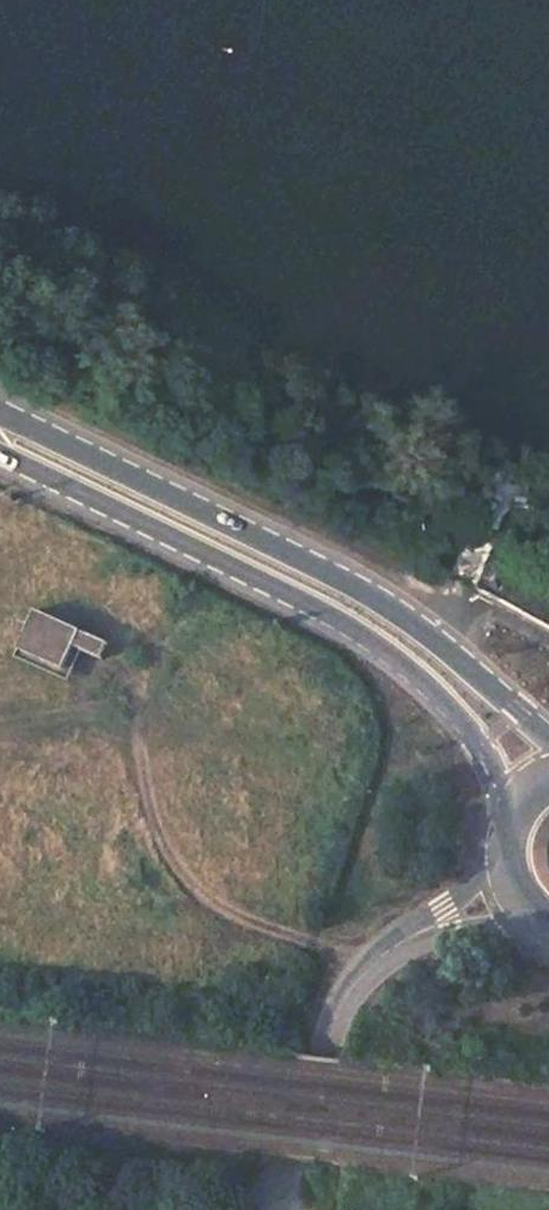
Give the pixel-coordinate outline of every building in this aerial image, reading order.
[(80,632),(36,612),(19,649),(63,669),(80,632)] [(108,644),(80,632),(74,646),(101,658),(108,644)]
